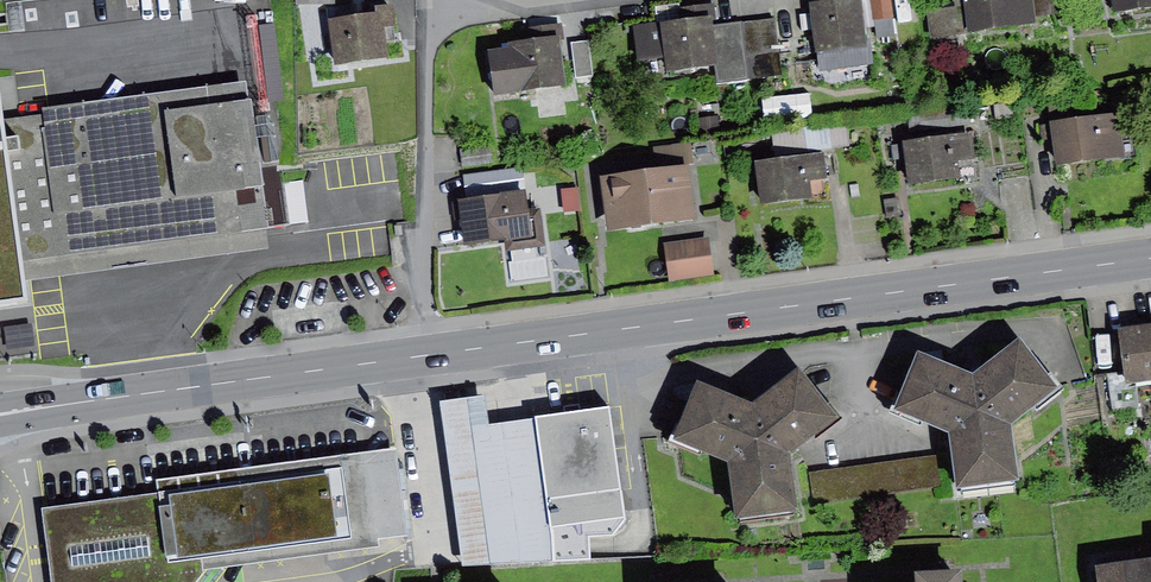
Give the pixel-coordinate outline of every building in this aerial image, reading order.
[(809,6),(819,71),(872,64),(862,0),(850,0),(809,6)] [(872,21),(893,19),(891,0),(870,0),(872,21)] [(967,8),(927,12),(930,39),(1034,28),(1031,0),(966,0),(967,8)] [(1042,18),(1093,12),(1092,0),(1040,0),(1042,18)] [(1113,16),(1150,12),(1150,0),(1112,0),(1113,16)] [(327,19),(332,64),(385,58),(382,28),(392,27),(390,4),(373,6),(374,14),(327,19)] [(782,76),(776,18),(712,25),(717,67),(719,83),(782,76)] [(712,19),(632,28),(636,63),(664,59),(666,73),(717,67),(712,25),(712,19)] [(508,48),(489,51),(495,96),(566,87),(559,36),(508,43),(508,48)] [(572,43),(576,79),(593,77),(589,42),(572,43)] [(29,304),(26,281),(23,263),(264,230),(270,229),(249,81),(41,109),(42,116),(4,122),(0,95),(0,308),(29,304)] [(807,92),(760,99),(763,123),(810,116),(807,92)] [(1047,101),(1050,123),(1071,120),(1068,98),(1047,101)] [(1012,102),(994,104),(995,120),(1014,117),(1012,102)] [(968,106),(909,113),(911,131),(970,124),(968,106)] [(718,114),(697,117),(700,134),(720,131),(718,114)] [(1071,120),(1050,123),(1056,168),(1125,159),(1119,114),(1071,120)] [(845,123),(804,128),(807,151),(848,146),(845,123)] [(973,135),(901,143),(906,189),(958,183),(956,162),(976,160),(973,135)] [(490,147),(460,150),(462,167),(492,164),(490,147)] [(823,154),(754,163),(760,207),(829,198),(823,154)] [(691,166),(600,177),(607,233),(699,222),(691,166)] [(522,167),(464,176),(467,199),(525,191),(522,167)] [(579,188),(562,190),(564,212),(581,210),(579,188)] [(467,199),(457,201),(463,249),(505,243),(506,254),(548,248),(540,189),(525,191),(467,199)] [(899,198),(884,199),(886,216),(901,214),(899,198)] [(23,263),(26,281),(267,249),(264,230),(23,263)] [(709,236),(664,242),(670,282),(715,275),(709,236)] [(31,324),(5,327),(8,349),(34,345),(31,324)] [(1119,330),(1126,387),(1150,384),(1150,326),(1119,330)] [(973,378),(918,355),(892,416),(950,435),(956,492),(1019,482),(1010,428),(1061,392),(1020,341),(973,378)] [(748,408),(697,386),(671,444),(730,466),(735,523),(800,516),(790,454),(839,421),(799,371),(748,408)] [(466,573),(559,568),(552,509),(543,423),(496,431),(492,402),(443,411),(466,573)] [(618,415),(543,423),(552,509),(627,501),(618,415)] [(41,510),(50,581),(197,581),(206,571),(379,549),(378,539),(406,536),(395,452),(156,483),(158,495),(41,510)] [(936,457),(811,472),(814,503),(940,487),(936,457)] [(1131,563),(1096,566),(1098,581),(1150,581),(1150,561),(1131,563)] [(960,573),(914,576),(915,581),(960,581),(960,573)]
